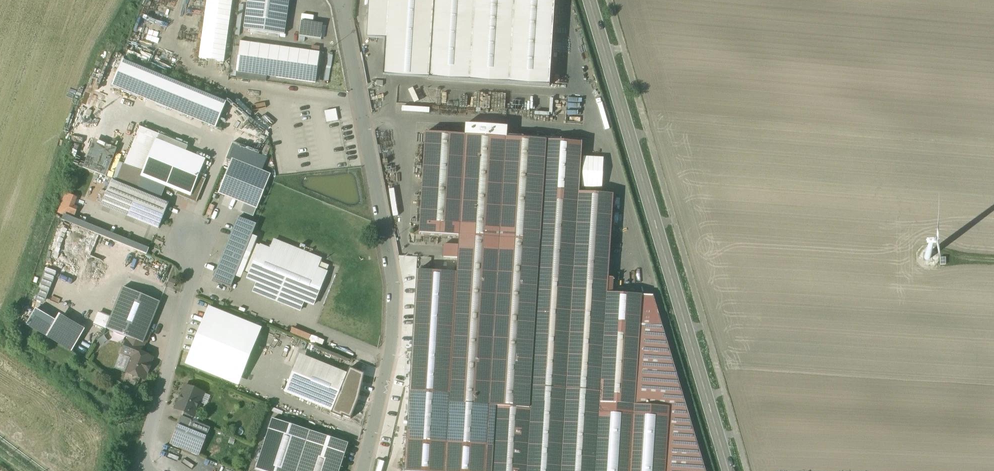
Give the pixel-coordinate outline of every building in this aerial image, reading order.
[(198,62),(224,66),(233,0),(207,0),(198,62)] [(242,28),(286,34),(291,0),(246,0),(242,28)] [(555,0),(369,0),(367,46),(385,50),(384,82),(549,93),(555,0)] [(323,24),(301,21),(299,37),(321,40),(323,24)] [(320,52),(240,42),(236,72),(316,83),(320,52)] [(124,62),(114,86),(215,126),(225,103),(124,62)] [(323,110),(325,122),(337,120),(335,108),(323,110)] [(138,127),(116,181),(137,189),(143,177),(190,196),(205,159),(158,140),(159,135),(138,127)] [(420,235),(458,237),(454,312),(452,341),(449,394),(449,404),(495,407),(493,448),(492,470),(665,470),(668,427),(656,427),(657,407),(634,406),(639,326),(605,324),(610,235),(593,234),(595,194),(543,191),(546,141),(426,133),(420,235)] [(104,177),(115,148),(92,139),(81,168),(104,177)] [(270,177),(232,162),(218,197),(256,212),(270,177)] [(167,203),(109,181),(98,208),(156,230),(167,203)] [(65,192),(57,210),(73,217),(77,206),(73,205),(77,197),(65,192)] [(257,227),(241,220),(214,282),(230,289),(257,227)] [(269,249),(260,245),(245,281),(254,285),(251,294),(300,314),(303,305),(313,308),(327,274),(318,270),(322,260),(273,240),(269,249)] [(45,269),(33,299),(43,302),(54,273),(45,269)] [(161,304),(122,288),(105,330),(145,345),(161,304)] [(237,386),(259,326),(205,306),(202,315),(195,312),(184,342),(189,344),(181,366),(237,386)] [(56,323),(35,310),(25,328),(72,356),(85,333),(59,318),(56,323)] [(452,341),(454,312),(420,310),(418,342),(445,344),(445,340),(452,341)] [(639,326),(634,406),(657,407),(656,427),(668,427),(665,470),(698,470),(654,326),(639,326)] [(308,340),(310,335),(292,327),(289,332),(308,340)] [(121,348),(112,373),(141,385),(151,359),(121,348)] [(417,356),(415,356),(414,365),(417,366),(416,377),(428,377),(428,375),(433,375),(433,378),(441,378),(442,368),(439,368),(440,357),(417,355),(417,356)] [(348,374),(299,356),(285,393),(333,411),(348,374)] [(205,395),(184,386),(173,412),(193,421),(205,395)] [(449,404),(449,394),(410,391),(407,443),(493,448),(495,407),(449,404)] [(210,429),(182,418),(169,447),(197,458),(210,429)] [(272,423),(257,470),(342,470),(349,447),(272,423)]
